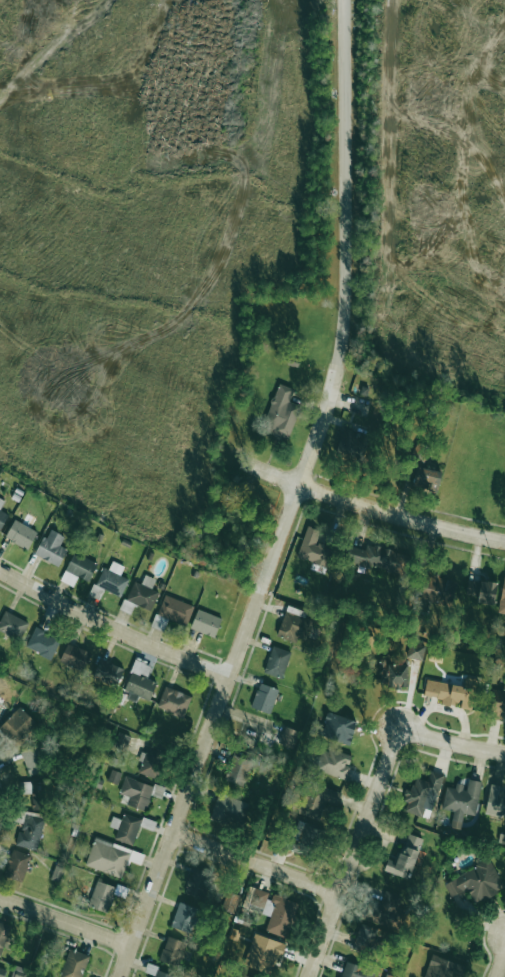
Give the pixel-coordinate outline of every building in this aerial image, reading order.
[(300,406),(290,402),(294,389),(277,383),(261,431),(288,440),(300,406)] [(364,459),(369,436),(340,429),(334,452),(364,459)] [(442,471),(416,466),(413,486),(438,491),(442,471)] [(5,539),(29,549),(37,531),(13,520),(5,539)] [(320,530),(306,526),(298,558),(329,566),(333,548),(316,544),(320,530)] [(36,556),(59,566),(67,549),(60,546),(65,536),(48,529),(36,556)] [(365,549),(348,546),(345,562),(406,574),(410,554),(366,545),(365,549)] [(90,581),(97,562),(73,552),(61,581),(73,586),(77,576),(90,581)] [(438,573),(425,571),(420,600),(451,605),(455,581),(437,578),(438,573)] [(159,592),(151,589),(156,580),(145,575),(141,584),(135,581),(126,600),(150,611),(159,592)] [(496,604),(496,582),(480,581),(479,603),(496,604)] [(466,597),(479,596),(479,583),(466,584),(466,597)] [(194,605),(164,596),(158,615),(188,624),(194,605)] [(277,637),(296,642),(297,639),(307,642),(313,620),(304,618),(306,612),(286,606),(277,637)] [(190,628),(214,638),(222,619),(198,609),(190,628)] [(4,611),(0,620),(0,631),(21,640),(29,622),(4,611)] [(60,640),(34,629),(26,648),(52,659),(60,640)] [(406,657),(422,661),(426,646),(410,642),(406,657)] [(60,661),(83,671),(91,654),(67,644),(60,661)] [(282,679),(291,652),(272,646),(264,673),(282,679)] [(124,667),(99,659),(93,677),(118,686),(124,667)] [(157,682),(147,678),(152,665),(136,659),(123,696),(136,701),(138,696),(150,701),(157,682)] [(408,663),(382,664),(383,689),(409,688),(408,663)] [(426,680),(424,696),(442,698),(441,703),(461,706),(461,709),(472,710),(476,679),(465,677),(464,686),(426,680)] [(490,717),(502,719),(503,712),(504,712),(504,682),(504,691),(493,689),(490,717)] [(279,689),(259,683),(251,707),(270,714),(279,689)] [(191,695),(164,687),(157,709),(185,717),(191,695)] [(8,737),(17,747),(39,726),(20,707),(0,726),(0,745),(8,737)] [(312,734),(350,744),(357,721),(327,712),(323,726),(315,723),(312,734)] [(279,744),(295,748),(299,730),(282,727),(279,744)] [(156,779),(166,751),(147,744),(138,773),(156,779)] [(40,745),(20,752),(29,776),(48,770),(40,745)] [(353,757),(321,746),(314,769),(345,780),(353,757)] [(251,760),(232,755),(225,781),(245,786),(251,760)] [(429,795),(438,797),(444,775),(430,771),(428,781),(415,778),(412,790),(406,788),(402,801),(407,803),(405,812),(423,817),(429,795)] [(154,787),(125,776),(119,794),(129,797),(126,804),(145,811),(154,787)] [(442,809),(454,811),(451,828),(461,829),(463,814),(476,816),(481,781),(466,780),(465,787),(446,785),(442,809)] [(298,814),(320,821),(326,802),(338,806),(342,794),(300,781),(295,798),(302,801),(298,814)] [(43,782),(21,782),(21,793),(32,793),(31,810),(43,810),(43,782)] [(504,816),(504,793),(503,792),(504,787),(490,784),(485,813),(504,816)] [(241,826),(250,804),(220,792),(209,820),(229,828),(231,822),(241,826)] [(132,846),(142,820),(124,813),(122,820),(113,816),(109,826),(117,830),(114,839),(132,846)] [(321,827),(297,824),(294,853),(318,856),(321,827)] [(384,871),(409,880),(423,839),(408,834),(398,862),(388,859),(384,871)] [(131,850),(96,837),(85,865),(121,878),(131,850)] [(31,856),(13,849),(3,875),(21,882),(31,856)] [(443,882),(450,897),(468,889),(475,903),(504,890),(491,860),(443,882)] [(184,892),(202,898),(210,873),(192,867),(184,892)] [(89,907),(109,912),(115,886),(95,881),(89,907)] [(299,904),(271,894),(251,887),(246,901),(264,907),(261,914),(270,917),(265,931),(287,938),(299,904)] [(372,921),(388,926),(397,894),(381,890),(372,921)] [(234,914),(241,896),(227,891),(221,910),(234,914)] [(199,908),(179,902),(171,927),(191,933),(199,908)] [(0,923),(0,957),(9,926),(0,923)] [(378,930),(360,924),(352,948),(370,954),(378,930)] [(244,965),(273,975),(283,943),(254,933),(244,965)] [(177,967),(187,943),(168,936),(159,959),(177,967)] [(89,956),(69,949),(59,976),(82,976),(89,956)] [(466,966),(431,956),(425,976),(463,976),(466,966)] [(345,962),(341,976),(373,976),(375,971),(345,962)]
